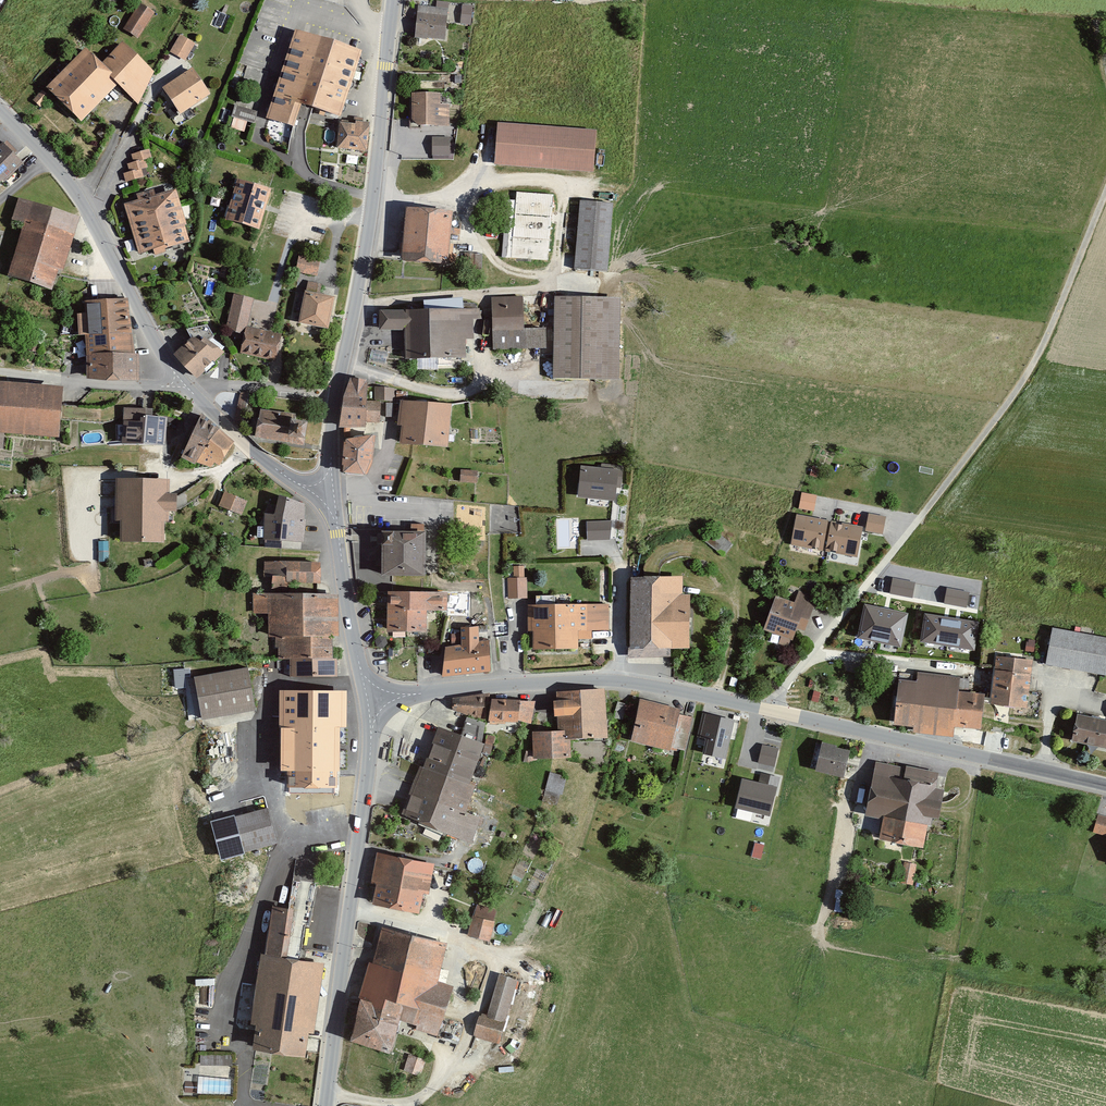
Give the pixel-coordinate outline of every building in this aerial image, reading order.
[(154,13),(138,3),(122,30),(138,39),(154,13)] [(463,3),(462,23),(473,24),(474,4),(463,3)] [(446,12),(415,9),(412,41),(443,44),(446,12)] [(334,117),(353,52),(289,32),(262,119),(287,126),(293,107),(334,117)] [(194,43),(178,35),(168,53),(184,61),(194,43)] [(81,47),(40,90),(77,125),(118,82),(100,65),(81,47)] [(116,48),(100,65),(118,82),(139,101),(150,77),(116,48)] [(175,116),(205,96),(189,72),(163,89),(172,103),(168,106),(175,116)] [(438,92),(409,92),(409,126),(448,126),(448,104),(438,104),(438,92)] [(255,113),(232,107),(228,119),(252,126),(255,113)] [(363,153),(365,123),(351,121),(350,125),(334,123),(332,151),(363,153)] [(595,129),(492,122),(489,166),(592,173),(595,129)] [(449,137),(432,137),(432,155),(449,155),(449,137)] [(0,145),(0,181),(18,163),(0,145)] [(129,158),(132,167),(146,163),(151,162),(148,153),(129,158)] [(132,167),(126,168),(128,177),(145,172),(149,171),(146,163),(132,167)] [(128,177),(122,178),(125,186),(147,180),(145,172),(128,177)] [(269,189),(234,179),(222,221),(257,231),(269,189)] [(120,206),(135,258),(183,244),(178,228),(183,226),(173,190),(152,196),(150,189),(132,195),(134,202),(120,206)] [(555,196),(511,193),(511,201),(501,201),(497,260),(550,264),(555,196)] [(76,217),(14,197),(8,220),(18,222),(1,277),(46,292),(53,272),(59,273),(76,217)] [(614,204),(579,201),(573,272),(608,275),(614,204)] [(447,212),(398,207),(394,263),(442,267),(447,212)] [(317,260),(295,256),(291,272),(314,277),(317,260)] [(330,299),(300,292),(293,325),(324,331),(330,299)] [(614,298),(549,297),(549,379),(614,380),(614,298)] [(128,299),(85,301),(85,313),(78,314),(79,335),(85,335),(87,355),(135,353),(128,299)] [(520,300),(489,301),(489,332),(520,331),(520,300)] [(474,307),(374,311),(375,331),(400,330),(400,360),(465,358),(463,338),(470,338),(469,317),(474,316),(474,307)] [(543,328),(520,331),(489,332),(490,356),(544,355),(543,328)] [(237,335),(233,354),(269,361),(273,342),(237,335)] [(192,336),(174,354),(198,378),(224,352),(204,336),(201,341),(192,336)] [(135,353),(87,355),(87,378),(140,380),(139,353),(135,353)] [(367,421),(380,422),(381,401),(367,401),(368,380),(352,378),(346,396),(342,428),(366,427),(367,421)] [(63,386),(0,381),(0,431),(5,431),(59,435),(63,386)] [(395,388),(373,386),(371,399),(394,402),(395,388)] [(446,405),(396,400),(394,429),(398,429),(397,445),(442,449),(446,405)] [(252,437),(303,444),(308,415),(257,407),(255,418),(250,417),(249,426),(254,427),(252,437)] [(149,410),(120,408),(117,445),(162,448),(164,417),(149,416),(149,410)] [(184,435),(176,459),(191,466),(193,463),(213,429),(197,415),(184,435)] [(213,429),(193,463),(209,469),(211,464),(216,467),(229,445),(213,429)] [(372,463),(375,435),(345,439),(344,473),(367,475),(372,463)] [(618,469),(581,465),(577,496),(615,500),(618,469)] [(473,472),(462,471),(461,482),(472,483),(473,472)] [(166,481),(110,481),(110,525),(115,525),(115,543),(159,544),(159,522),(165,522),(165,514),(174,514),(174,495),(166,495),(166,481)] [(246,502),(223,493),(218,507),(240,515),(246,502)] [(305,503),(279,494),(275,513),(265,513),(263,538),(302,541),(305,503)] [(808,503),(793,500),(791,515),(805,518),(808,503)] [(824,526),(790,519),(783,551),(802,556),(804,550),(819,553),(823,531),(824,526)] [(611,521),(587,522),(587,540),(609,540),(611,521)] [(877,525),(860,522),(858,538),(875,541),(877,525)] [(734,543),(715,529),(706,540),(725,554),(734,543)] [(425,574),(425,532),(383,531),(382,573),(392,573),(425,574)] [(855,536),(823,531),(819,553),(818,556),(851,562),(855,536)] [(320,562),(262,563),(262,578),(267,578),(268,590),(321,591),(320,562)] [(508,577),(508,598),(527,598),(527,578),(525,578),(525,566),(514,566),(514,577),(508,577)] [(678,578),(625,578),(624,658),(666,658),(666,649),(685,649),(685,593),(678,592),(678,578)] [(970,591),(885,578),(881,604),(965,618),(970,591)] [(283,660),(327,661),(326,639),(333,639),(332,593),(251,594),(251,615),(263,615),(265,639),(273,640),(274,661),(283,660)] [(445,594),(382,593),(382,636),(423,636),(423,613),(445,613),(445,594)] [(793,603),(771,596),(759,632),(788,640),(792,629),(802,632),(812,605),(796,599),(793,603)] [(605,603),(522,605),(523,632),(528,632),(529,653),(575,651),(574,631),(606,630),(605,603)] [(902,615),(858,607),(852,643),(895,651),(902,615)] [(971,627),(919,619),(916,645),(968,652),(971,627)] [(461,645),(446,647),(442,676),(491,671),(489,640),(479,641),(479,626),(461,627),(461,645)] [(1051,630),(1046,667),(1105,676),(1105,638),(1051,630)] [(1037,635),(1028,635),(1028,646),(1036,647),(1037,635)] [(1030,659),(992,656),(988,704),(1025,708),(1030,659)] [(283,680),(331,679),(331,661),(327,661),(283,660),(283,672),(283,680)] [(253,709),(244,667),(189,678),(198,720),(253,709)] [(283,672),(258,673),(257,699),(275,700),(285,690),(283,680),(283,672)] [(910,683),(892,682),(888,726),(908,727),(908,732),(949,735),(950,727),(977,729),(980,693),(949,691),(950,675),(911,672),(910,683)] [(281,783),(333,782),(333,766),(343,766),(342,691),(285,690),(275,700),(273,765),(281,765),(281,783)] [(603,738),(601,690),(556,693),(555,700),(547,701),(547,717),(557,717),(557,728),(557,737),(567,737),(603,738)] [(484,719),(486,702),(487,695),(452,700),(450,712),(484,723),(484,719)] [(515,721),(516,702),(486,702),(484,719),(515,721)] [(533,703),(516,702),(515,721),(515,725),(528,725),(533,703)] [(688,716),(635,703),(625,738),(679,752),(688,716)] [(734,720),(702,713),(697,737),(706,739),(703,753),(726,758),(734,720)] [(1072,720),(1068,739),(1101,746),(1105,727),(1072,720)] [(433,727),(418,768),(467,785),(481,744),(433,727)] [(557,737),(557,728),(528,729),(530,759),(568,757),(567,737),(557,737)] [(845,748),(817,742),(810,771),(838,778),(845,748)] [(778,750),(763,746),(759,762),(774,766),(778,750)] [(908,768),(876,762),(866,816),(885,820),(929,828),(931,820),(940,821),(947,788),(937,786),(940,772),(908,766),(908,768)] [(396,819),(468,844),(476,820),(462,815),(472,787),(467,785),(418,768),(415,767),(396,819)] [(551,771),(543,799),(559,804),(567,775),(551,771)] [(758,782),(742,778),(735,807),(770,816),(779,777),(761,772),(758,782)] [(273,845),(263,809),(209,824),(220,860),(273,845)] [(1097,816),(1092,833),(1105,836),(1105,819),(1097,816)] [(929,828),(885,820),(881,839),(925,847),(929,828)] [(431,864),(371,853),(365,884),(371,885),(367,907),(416,916),(420,898),(425,899),(431,864)] [(915,865),(903,863),(899,883),(911,885),(915,865)] [(295,909),(273,906),(265,954),(288,958),(295,909)] [(490,921),(470,916),(465,936),(485,941),(490,921)] [(432,986),(443,944),(379,927),(369,961),(364,960),(342,1040),(385,1052),(393,1022),(413,1026),(413,1032),(436,1037),(448,990),(432,986)] [(315,1032),(325,964),(288,958),(265,954),(260,954),(249,1023),(255,1024),(251,1047),(303,1055),(307,1031),(315,1032)] [(512,979),(493,973),(481,1018),(478,1017),(472,1038),(494,1045),(512,979)] [(202,1053),(202,1062),(232,1064),(232,1054),(202,1053)] [(423,1060),(407,1055),(402,1072),(418,1077),(423,1060)]
